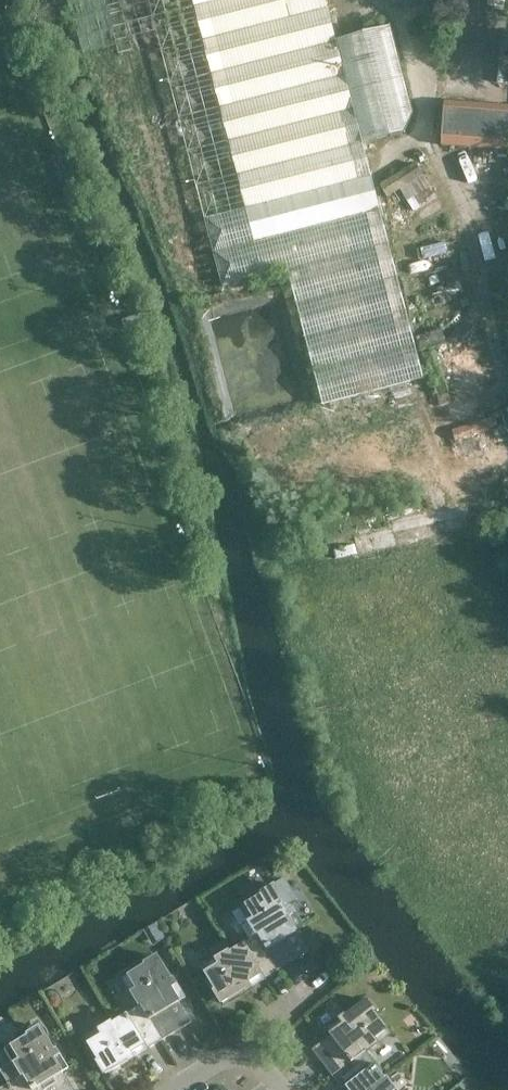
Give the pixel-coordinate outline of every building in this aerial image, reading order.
[(326,0),(150,0),(196,185),(222,284),(289,267),(324,403),(425,377),(365,142),(403,133),(414,112),(392,27),(336,41),(326,0)] [(505,32),(499,68),(507,69),(507,33),(505,32)] [(451,101),(448,132),(507,137),(507,106),(451,101)] [(488,416),(452,429),(456,439),(483,429),(488,442),(500,438),(496,425),(507,421),(500,402),(494,404),(493,401),(491,402),(492,407),(486,409),(488,416)] [(465,509),(401,523),(406,542),(469,528),(465,509)] [(354,534),(359,554),(397,545),(393,525),(354,534)] [(261,933),(281,967),(310,950),(290,918),(296,914),(289,902),(298,897),(286,876),(270,886),(271,887),(248,902),(256,916),(250,919),(259,934),(261,933)] [(281,967),(261,933),(259,934),(232,951),(226,941),(211,950),(217,960),(220,965),(206,973),(223,1002),(281,967)] [(142,1004),(163,1039),(193,1021),(170,983),(174,980),(159,956),(130,973),(138,987),(133,990),(141,1004),(142,1004)] [(333,1075),(366,1050),(379,1040),(375,1035),(388,1025),(366,998),(343,1015),(347,1020),(312,1048),(333,1075)] [(101,1036),(88,1044),(106,1073),(163,1039),(142,1004),(98,1030),(101,1036)] [(42,1026),(13,1044),(21,1057),(15,1061),(1,1068),(11,1084),(24,1075),(25,1075),(34,1089),(73,1089),(62,1072),(71,1067),(60,1049),(57,1050),(42,1026)] [(333,1075),(345,1089),(396,1089),(397,1089),(366,1050),(333,1075)] [(25,1075),(24,1075),(11,1084),(0,1089),(34,1089),(25,1075)]
